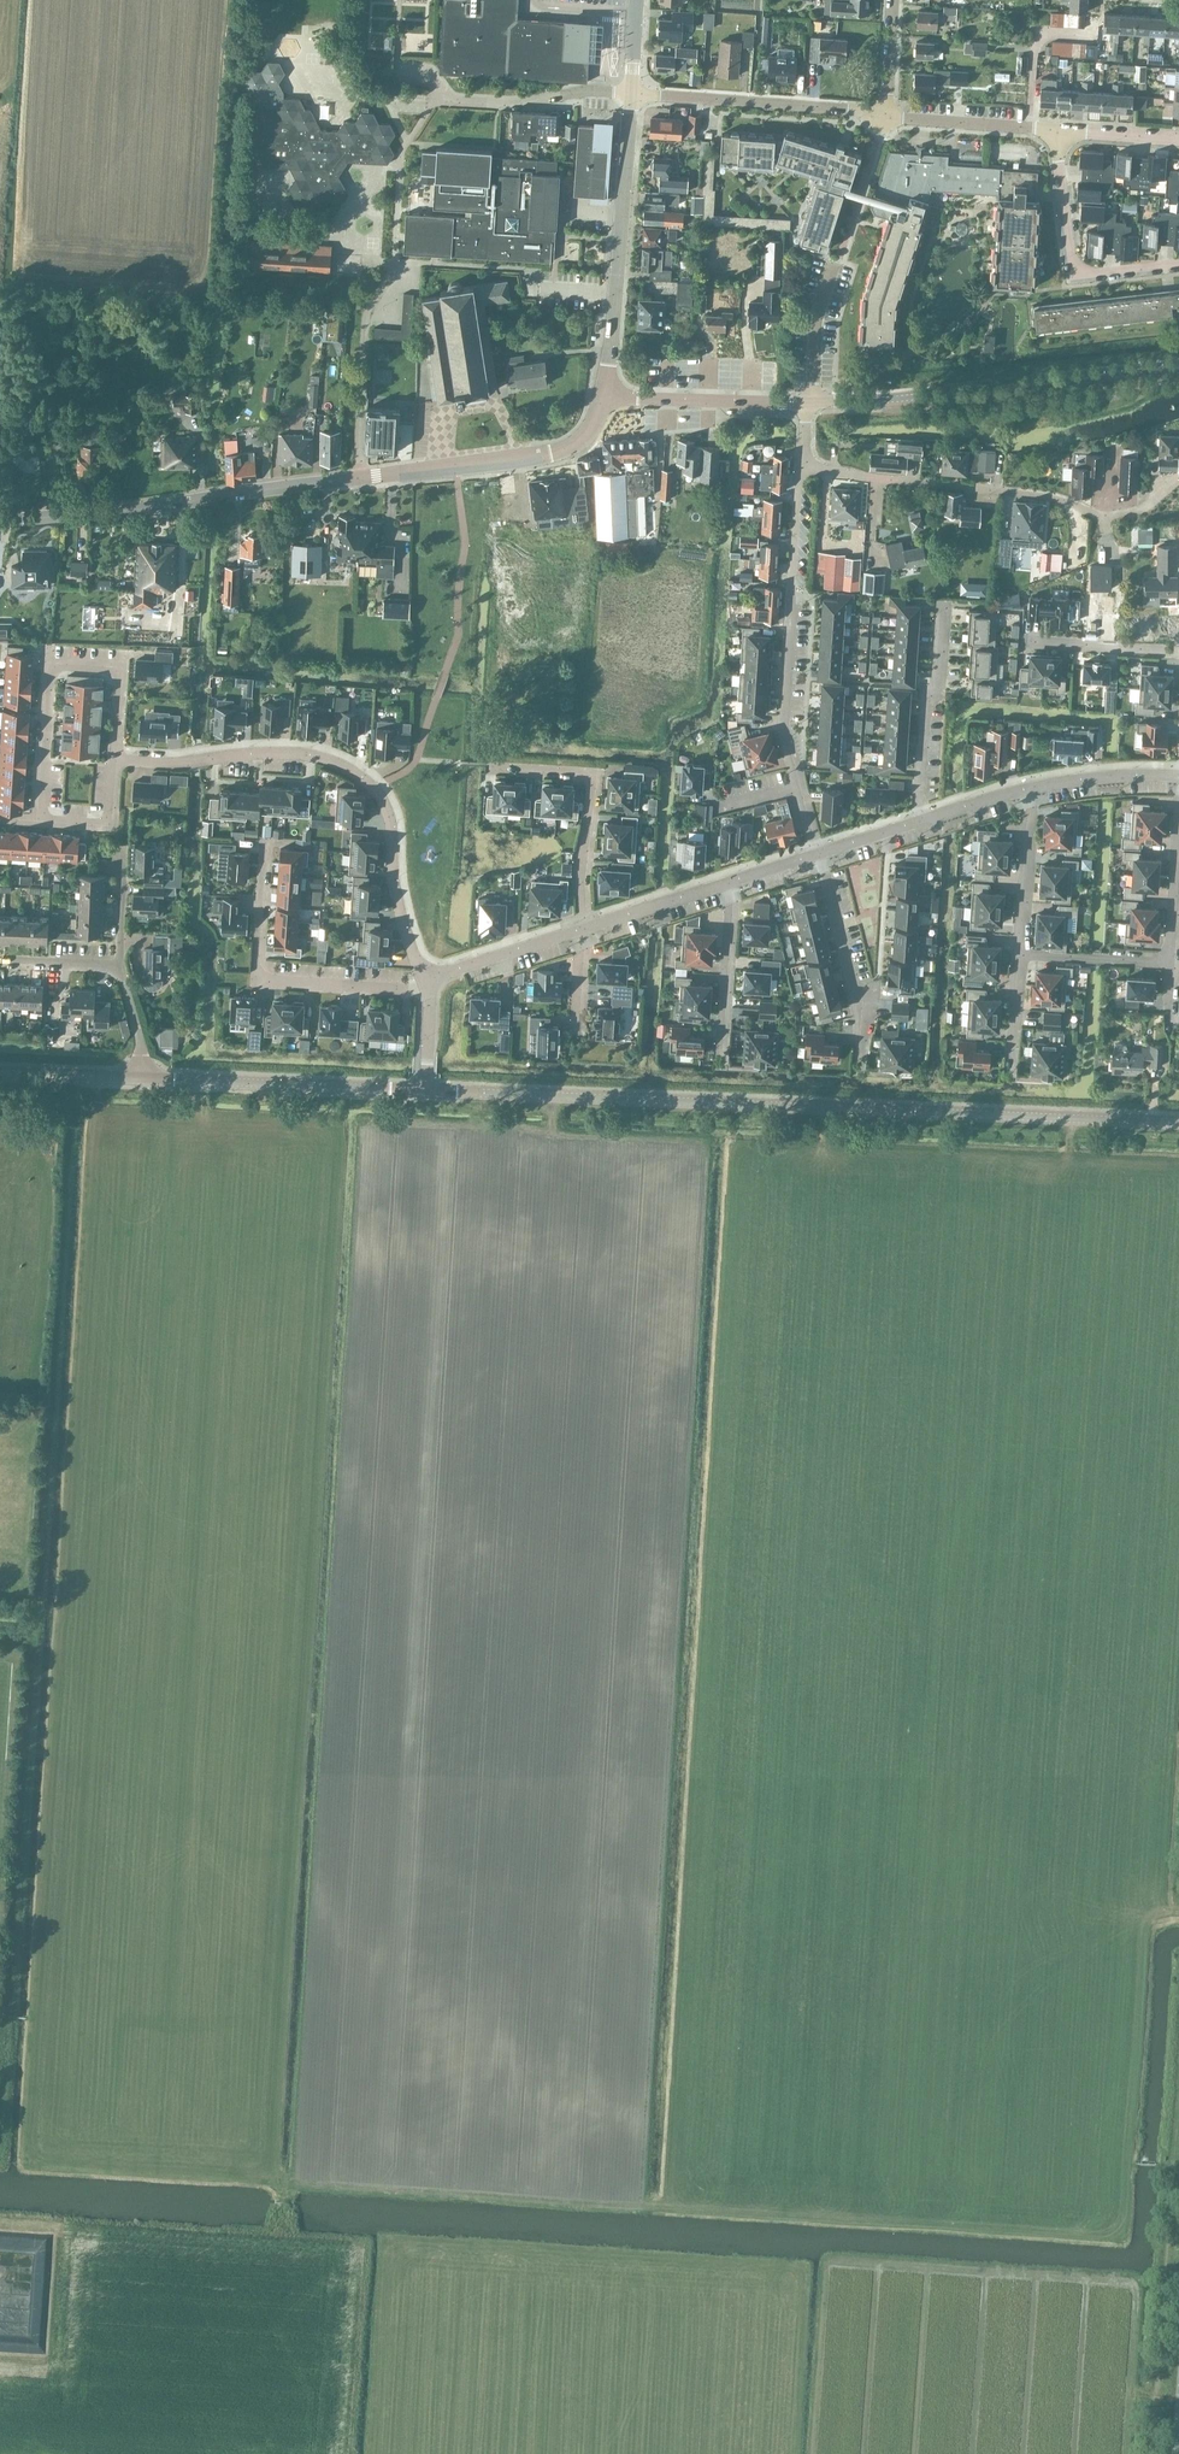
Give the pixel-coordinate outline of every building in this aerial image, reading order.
[(439,73),(514,77),(588,81),(591,22),(518,18),(519,0),(444,0),(443,17),(440,70),(439,73)] [(831,14),(851,15),(852,12),(870,13),(871,5),(868,4),(868,0),(832,0),(831,14)] [(1069,11),(1087,12),(1087,0),(1070,0),(1069,11)] [(918,10),(917,26),(937,27),(937,23),(947,23),(947,19),(957,20),(957,19),(958,7),(944,6),(944,12),(918,10)] [(660,19),(660,35),(670,36),(670,40),(681,40),(682,28),(693,28),(694,12),(676,11),(676,19),(660,19)] [(965,11),(964,21),(978,21),(979,11),(965,11)] [(1058,12),(1051,12),(1050,25),(1057,26),(1058,12)] [(1071,26),(1072,13),(1065,13),(1064,26),(1071,26)] [(1104,13),(1103,30),(1111,31),(1110,40),(1112,45),(1111,52),(1108,52),(1108,59),(1116,59),(1118,41),(1119,14),(1104,13)] [(1135,15),(1119,14),(1118,41),(1122,41),(1123,32),(1134,32),(1135,15)] [(1149,43),(1150,16),(1135,15),(1134,32),(1144,33),(1144,43),(1149,43)] [(764,16),(763,27),(772,28),(773,17),(764,16)] [(1150,16),(1149,43),(1153,44),(1154,34),(1165,34),(1166,17),(1150,16)] [(1174,35),(1174,45),(1178,45),(1178,44),(1178,18),(1166,17),(1165,34),(1174,35)] [(778,18),(777,29),(795,30),(795,19),(778,18)] [(814,21),(813,30),(821,31),(822,21),(814,21)] [(743,46),(753,47),(754,32),(744,32),(743,46)] [(835,55),(834,62),(846,63),(848,39),(812,37),(810,61),(819,62),(820,54),(835,55)] [(719,75),(738,76),(741,42),(721,40),(719,75)] [(916,57),(933,58),(933,49),(939,49),(939,42),(917,41),(916,57)] [(1066,42),(1059,41),(1058,55),(1065,55),(1066,42)] [(973,42),(973,50),(980,51),(980,54),(987,55),(988,42),(973,42)] [(1086,57),(1087,43),(1080,43),(1079,56),(1086,57)] [(1087,43),(1086,57),(1098,58),(1098,44),(1087,43)] [(687,65),(685,65),(685,62),(697,63),(698,49),(676,47),(676,55),(656,54),(655,70),(675,71),(675,69),(682,70),(687,71),(687,65)] [(769,78),(795,80),(796,58),(793,58),(794,50),(779,49),(778,57),(770,56),(769,78)] [(257,145),(257,151),(264,166),(291,168),(296,177),(289,187),(294,198),(307,198),(311,209),(323,209),(329,200),(341,201),(348,191),(339,176),(348,161),(388,164),(395,155),(390,143),(396,135),(391,124),(379,123),(375,113),(363,112),(358,121),(344,121),(339,131),(321,130),(311,109),(306,109),(300,98),(284,97),(284,92),(279,82),(286,73),(280,62),(268,61),(261,70),(250,70),(243,80),(249,91),(255,91),(260,100),(260,106),(253,116),(259,127),(252,137),(257,145)] [(1165,72),(1167,72),(1166,83),(1178,84),(1178,68),(1166,67),(1165,72)] [(915,73),(914,89),(935,90),(935,83),(950,84),(951,70),(935,70),(935,74),(915,73)] [(951,70),(950,84),(967,85),(968,71),(951,70)] [(1086,108),(1101,109),(1102,92),(1092,91),(1093,82),(1094,71),(1088,71),(1088,81),(1086,108)] [(1039,105),(1055,106),(1057,79),(1041,78),(1039,105)] [(1057,79),(1055,106),(1070,107),(1072,90),(1061,89),(1062,79),(1057,79)] [(1072,90),(1070,107),(1086,108),(1088,81),(1083,81),(1082,91),(1072,90)] [(1102,92),(1101,109),(1117,110),(1119,83),(1114,83),(1113,93),(1102,92)] [(1119,83),(1117,110),(1132,111),(1133,94),(1123,93),(1124,83),(1119,83)] [(1164,88),(1174,88),(1173,99),(1178,100),(1178,84),(1166,83),(1165,83),(1164,88)] [(1173,99),(1164,98),(1163,103),(1173,104),(1172,115),(1178,115),(1178,100),(1173,99)] [(512,139),(524,139),(530,140),(531,132),(539,132),(540,112),(513,111),(513,112),(514,112),(513,137),(512,137),(512,139)] [(539,143),(547,143),(547,133),(560,134),(561,115),(558,111),(553,111),(551,113),(540,112),(539,132),(539,143)] [(650,136),(695,140),(696,132),(700,132),(702,116),(690,115),(689,131),(681,130),(682,119),(652,117),(650,136)] [(565,136),(576,136),(577,124),(566,124),(565,136)] [(574,195),(605,197),(610,127),(579,125),(574,195)] [(722,133),(720,160),(776,164),(777,158),(828,174),(832,160),(838,162),(837,164),(836,164),(832,180),(850,186),(856,166),(858,167),(860,159),(854,157),(856,151),(844,148),(844,145),(837,143),(836,148),(827,146),(828,144),(821,142),(820,144),(811,141),(811,139),(804,137),(804,138),(794,135),(795,134),(788,132),(787,133),(785,133),(784,138),(776,137),(774,137),(774,135),(766,134),(766,136),(756,136),(757,134),(749,133),(749,135),(739,134),(739,133),(732,132),(732,134),(722,133)] [(407,211),(404,250),(516,258),(517,238),(553,240),(554,229),(557,229),(561,175),(557,174),(558,161),(492,156),(492,150),(437,146),(437,151),(423,150),(421,173),(436,174),(433,206),(472,209),(471,216),(407,211)] [(873,354),(881,355),(888,349),(888,345),(895,345),(895,339),(896,339),(897,325),(896,325),(897,314),(898,304),(897,304),(900,294),(901,294),(905,283),(904,283),(908,269),(909,270),(914,254),(913,254),(917,244),(918,244),(923,229),(922,229),(925,218),(923,218),(932,190),(996,195),(995,198),(999,199),(1003,199),(1005,168),(1005,165),(949,162),(950,153),(924,151),(924,147),(917,146),(917,151),(888,149),(870,207),(874,214),(888,218),(883,232),(885,233),(882,242),(880,242),(875,257),(876,258),(874,265),(873,265),(867,281),(869,282),(864,295),(863,295),(862,311),(863,311),(863,321),(861,321),(860,337),(861,337),(861,342),(867,342),(867,348),(873,354)] [(1114,166),(1113,166),(1111,166),(1112,160),(1103,160),(1103,151),(1083,150),(1080,150),(1079,161),(1082,161),(1081,166),(1085,166),(1084,175),(1114,177),(1114,175),(1113,175),(1114,166)] [(1114,154),(1113,166),(1114,166),(1113,175),(1114,175),(1124,176),(1123,184),(1129,185),(1128,188),(1139,189),(1141,159),(1133,159),(1133,155),(1128,155),(1128,153),(1118,152),(1117,154),(1114,154)] [(1168,175),(1169,158),(1166,158),(1166,155),(1155,154),(1155,157),(1150,156),(1150,160),(1141,159),(1139,189),(1150,189),(1151,186),(1156,187),(1156,178),(1166,178),(1167,178),(1167,175),(1168,175)] [(651,162),(651,166),(653,168),(653,174),(660,175),(659,190),(687,192),(688,176),(672,175),(673,158),(654,157),(653,160),(651,162)] [(822,172),(818,183),(843,191),(845,184),(831,180),(835,167),(830,166),(828,174),(822,172)] [(1003,199),(999,199),(999,205),(997,205),(997,215),(996,214),(996,219),(995,236),(997,236),(996,248),(994,248),(993,257),(992,268),(993,268),(992,278),(994,278),(993,285),(1034,287),(1034,280),(1036,280),(1036,271),(1037,271),(1038,259),(1037,259),(1038,250),(1036,250),(1037,238),(1039,238),(1039,228),(1040,228),(1041,217),(1040,217),(1041,207),(1039,207),(1039,200),(1037,200),(1039,170),(1005,168),(1003,199)] [(1178,186),(1178,170),(1170,169),(1170,175),(1168,175),(1167,175),(1167,178),(1166,178),(1166,186),(1178,186)] [(1077,199),(1079,199),(1084,200),(1084,199),(1100,201),(1100,200),(1100,193),(1109,193),(1110,188),(1113,188),(1114,177),(1084,175),(1084,183),(1080,183),(1080,188),(1077,188),(1077,199)] [(818,183),(801,240),(819,246),(821,240),(830,242),(832,235),(830,234),(834,224),(835,224),(838,217),(836,216),(839,207),(841,208),(843,200),(841,200),(844,191),(818,183)] [(1166,186),(1165,196),(1168,196),(1168,202),(1177,202),(1176,213),(1178,213),(1178,186),(1166,186)] [(646,192),(645,207),(665,208),(665,204),(679,205),(680,194),(646,192)] [(1083,219),(1093,220),(1099,220),(1115,221),(1116,212),(1104,211),(1105,201),(1100,200),(1100,201),(1084,199),(1084,200),(1084,203),(1081,203),(1081,214),(1083,214),(1083,219)] [(243,213),(245,220),(253,220),(256,214),(253,208),(247,208),(243,213)] [(644,223),(683,225),(684,212),(645,210),(644,223)] [(1141,222),(1140,235),(1141,235),(1140,243),(1143,243),(1142,245),(1153,246),(1153,244),(1159,244),(1159,241),(1167,242),(1169,212),(1156,211),(1156,215),(1150,214),(1150,223),(1141,222)] [(1176,213),(1169,212),(1167,242),(1175,242),(1175,245),(1178,246),(1178,213),(1176,213)] [(703,225),(713,225),(713,217),(712,215),(704,214),(703,225)] [(1099,220),(1099,223),(1098,223),(1098,231),(1087,231),(1085,251),(1088,252),(1088,254),(1099,255),(1099,253),(1104,253),(1104,250),(1113,250),(1115,221),(1099,220)] [(1115,221),(1113,250),(1121,251),(1121,254),(1126,255),(1126,257),(1136,258),(1137,255),(1140,255),(1140,243),(1141,235),(1140,235),(1130,234),(1131,225),(1126,225),(1126,222),(1115,221)] [(677,229),(644,227),(643,244),(661,245),(662,236),(669,236),(669,239),(676,240),(677,229)] [(516,258),(551,261),(553,240),(517,238),(516,258)] [(766,240),(765,276),(782,277),(783,241),(766,240)] [(250,265),(330,270),(331,246),(251,241),(250,265)] [(643,249),(642,268),(651,269),(650,279),(661,280),(671,280),(672,269),(662,269),(662,264),(672,264),(673,251),(643,249)] [(498,386),(484,302),(510,298),(507,280),(464,287),(463,285),(462,282),(461,281),(458,280),(456,280),(454,280),(452,281),(450,283),(449,285),(448,287),(449,289),(441,290),(442,294),(423,297),(429,336),(423,337),(425,353),(431,352),(439,400),(490,393),(489,387),(498,386)] [(677,305),(692,306),(693,283),(678,282),(677,305)] [(750,302),(750,318),(751,319),(750,325),(765,325),(765,319),(779,319),(780,291),(765,290),(764,302),(750,302)] [(1172,312),(1178,311),(1178,292),(1170,293),(1172,312)] [(400,302),(408,303),(410,295),(402,293),(400,302)] [(1153,294),(1155,317),(1172,315),(1172,312),(1170,293),(1153,294)] [(696,310),(706,311),(707,294),(696,294),(696,310)] [(1153,294),(1135,296),(1138,316),(1145,315),(1145,318),(1155,317),(1153,294)] [(1135,296),(1118,298),(1121,320),(1131,319),(1131,317),(1138,316),(1135,296)] [(1118,298),(1101,300),(1104,320),(1111,319),(1111,321),(1121,320),(1118,298)] [(642,327),(642,330),(650,331),(650,328),(662,328),(662,318),(664,318),(664,306),(663,306),(663,301),(640,300),(639,327),(642,327)] [(1101,300),(1084,302),(1087,324),(1097,323),(1096,321),(1104,320),(1101,300)] [(1084,302),(1067,304),(1070,324),(1077,323),(1077,325),(1087,324),(1084,302)] [(1067,304),(1050,306),(1053,328),(1063,327),(1062,325),(1070,324),(1067,304)] [(324,333),(323,340),(332,340),(337,354),(344,354),(346,335),(342,335),(344,308),(326,306),(324,333)] [(1050,306),(1033,308),(1036,328),(1043,327),(1043,329),(1053,328),(1050,306)] [(715,328),(715,330),(726,331),(726,319),(733,320),(733,312),(723,312),(723,316),(706,315),(705,328),(715,328)] [(526,363),(525,356),(509,358),(511,367),(516,366),(517,372),(509,373),(511,386),(519,384),(519,386),(528,385),(529,388),(549,384),(545,360),(526,363)] [(310,406),(317,407),(319,376),(312,375),(310,406)] [(188,403),(188,412),(197,412),(197,395),(173,395),(174,403),(188,403)] [(77,475),(100,475),(102,402),(84,402),(82,456),(78,456),(77,475)] [(367,407),(365,450),(397,452),(400,409),(367,407)] [(331,462),(339,462),(339,452),(341,452),(341,442),(341,432),(322,432),(322,442),(321,442),(321,462),(324,462),(324,464),(331,464),(331,462)] [(279,464),(313,464),(313,437),(303,437),(303,434),(279,434),(279,464)] [(264,435),(248,436),(248,446),(264,446),(264,435)] [(1159,435),(1158,469),(1178,469),(1178,460),(1178,446),(1178,436),(1178,435),(1159,435)] [(162,453),(162,466),(198,466),(197,436),(164,436),(165,453),(162,453)] [(238,438),(225,439),(226,454),(228,483),(233,482),(242,482),(257,480),(255,451),(239,453),(238,438)] [(605,474),(595,474),(598,536),(638,534),(647,534),(645,493),(655,493),(654,482),(654,467),(649,468),(649,464),(640,465),(639,439),(603,441),(604,456),(605,474)] [(644,439),(639,439),(640,465),(649,464),(657,464),(656,441),(653,439),(644,439)] [(676,462),(676,463),(685,464),(685,473),(701,474),(701,481),(728,482),(729,460),(719,460),(720,448),(695,446),(695,441),(678,440),(677,462),(676,462)] [(870,457),(870,460),(871,462),(870,469),(881,470),(880,471),(896,473),(897,472),(906,472),(907,456),(922,458),(924,442),(898,440),(897,455),(872,453),(872,455),(870,457)] [(995,460),(996,452),(996,451),(977,450),(977,452),(943,450),(942,474),(968,475),(968,469),(994,471),(995,460)] [(1072,493),(1077,493),(1079,495),(1084,496),(1087,493),(1092,494),(1093,473),(1103,473),(1103,456),(1086,455),(1086,461),(1078,461),(1076,463),(1075,466),(1073,466),(1072,493)] [(599,456),(578,458),(579,472),(585,471),(601,470),(599,456)] [(762,463),(762,472),(787,473),(788,457),(775,456),(774,464),(762,463)] [(1120,490),(1136,491),(1138,457),(1121,456),(1120,490)] [(661,498),(670,498),(672,470),(663,469),(661,498)] [(542,518),(542,527),(585,523),(584,518),(590,517),(585,471),(579,472),(580,473),(579,473),(580,485),(568,486),(567,477),(530,481),(532,508),(534,508),(535,518),(542,518)] [(761,488),(786,490),(787,473),(762,472),(761,488)] [(743,477),(742,491),(755,492),(756,478),(743,477)] [(831,518),(849,519),(849,518),(858,518),(860,490),(833,488),(831,518)] [(942,512),(961,514),(960,524),(979,525),(981,507),(962,506),(963,494),(944,492),(942,512)] [(754,507),(754,515),(781,517),(782,500),(765,499),(765,506),(758,506),(758,508),(754,507)] [(1011,535),(1043,538),(1046,504),(1014,501),(1011,535)] [(911,519),(913,529),(924,527),(921,516),(919,511),(910,513),(911,519)] [(338,559),(358,560),(360,521),(355,520),(355,515),(340,515),(339,534),(336,535),(334,537),(334,540),(336,543),(338,544),(338,559)] [(750,515),(749,523),(759,524),(759,519),(764,520),(763,532),(780,533),(781,517),(754,515),(750,515)] [(358,560),(378,561),(394,562),(395,545),(379,544),(380,522),(360,521),(358,560)] [(742,534),(757,536),(757,529),(743,528),(742,534)] [(241,566),(240,577),(243,577),(252,569),(252,568),(259,568),(259,555),(262,556),(262,538),(259,538),(260,535),(258,535),(257,532),(253,532),(251,535),(249,535),(249,537),(246,537),(246,542),(241,542),(241,552),(241,566)] [(741,536),(740,546),(758,547),(759,538),(741,536)] [(1011,566),(1013,538),(1001,537),(998,565),(1011,566)] [(902,540),(886,543),(889,559),(892,559),(894,568),(927,561),(924,545),(904,549),(902,540)] [(135,590),(134,606),(153,607),(154,592),(164,593),(164,589),(176,590),(177,543),(137,542),(137,558),(136,558),(135,590)] [(628,542),(607,542),(607,557),(628,557),(628,542)] [(750,556),(750,559),(778,561),(779,544),(761,543),(760,556),(750,555),(750,556)] [(292,575),(321,575),(322,544),(293,544),(292,575)] [(1145,595),(1143,595),(1143,606),(1160,606),(1160,595),(1176,595),(1176,576),(1168,576),(1168,569),(1177,569),(1177,545),(1158,545),(1158,576),(1145,576),(1145,595)] [(52,551),(23,551),(23,566),(12,566),(12,585),(48,585),(48,571),(52,571),(52,551)] [(1040,569),(1058,571),(1060,554),(1043,551),(1040,569)] [(825,573),(825,588),(859,590),(861,562),(845,561),(845,558),(827,556),(827,553),(817,552),(816,572),(825,573)] [(72,559),(71,575),(84,575),(84,559),(72,559)] [(750,559),(750,567),(755,567),(760,567),(759,576),(777,577),(778,561),(750,559)] [(1111,565),(1091,565),(1091,589),(1111,589),(1111,590),(1112,590),(1112,565),(1111,565)] [(226,566),(224,602),(239,603),(240,577),(241,566),(226,566)] [(885,573),(864,572),(863,592),(884,593),(885,573)] [(94,589),(111,590),(112,580),(95,579),(94,589)] [(976,583),(976,595),(988,596),(988,583),(976,583)] [(753,598),(753,602),(769,604),(778,604),(779,588),(754,586),(753,595),(753,598)] [(729,591),(729,600),(737,600),(738,591),(729,591)] [(839,592),(838,599),(824,598),(823,613),(844,614),(845,601),(854,601),(854,593),(839,592)] [(994,603),(995,606),(1020,607),(1018,593),(994,603)] [(344,595),(343,608),(352,608),(353,595),(344,595)] [(890,604),(898,604),(898,618),(918,619),(919,605),(905,604),(906,597),(890,596),(890,604)] [(1031,597),(1029,617),(1041,618),(1042,617),(1051,617),(1051,626),(1056,626),(1057,628),(1060,629),(1063,629),(1065,627),(1067,627),(1067,620),(1078,621),(1080,600),(1069,599),(1069,597),(1053,596),(1052,599),(1043,599),(1043,597),(1031,597)] [(410,618),(411,600),(384,598),(383,616),(410,618)] [(47,600),(45,614),(54,615),(56,600),(47,600)] [(778,604),(769,604),(753,602),(751,625),(768,627),(768,620),(777,621),(778,604)] [(96,629),(97,607),(84,606),(83,628),(96,629)] [(969,627),(996,629),(997,612),(970,610),(969,614),(968,620),(971,621),(970,627),(969,627)] [(844,614),(823,613),(822,626),(843,627),(844,614)] [(918,632),(918,619),(898,618),(897,631),(918,632)] [(0,623),(0,637),(12,637),(12,623),(0,623)] [(822,626),(821,639),(842,640),(843,627),(822,626)] [(759,628),(743,627),(742,647),(773,649),(773,646),(769,645),(769,643),(770,643),(770,642),(769,642),(769,636),(758,635),(759,628)] [(970,634),(967,634),(967,640),(968,640),(967,644),(971,644),(995,645),(996,629),(969,627),(970,628),(970,634)] [(917,645),(918,632),(897,631),(896,644),(917,645)] [(842,640),(821,639),(820,652),(841,653),(842,640)] [(916,658),(917,645),(896,644),(895,657),(916,658)] [(971,648),(970,648),(970,654),(972,654),(972,660),(971,660),(971,661),(998,662),(999,645),(995,645),(971,644),(971,648)] [(8,646),(6,670),(32,672),(34,655),(23,654),(24,647),(8,646)] [(772,653),(773,649),(742,647),(741,661),(746,661),(747,661),(768,662),(768,653),(772,653)] [(137,659),(136,679),(162,680),(164,662),(173,662),(173,652),(157,651),(156,660),(137,659)] [(841,653),(820,652),(819,665),(841,666),(841,653)] [(1046,657),(1041,656),(1041,655),(1032,654),(1031,669),(1021,669),(1021,668),(1020,668),(1019,687),(1030,688),(1030,685),(1043,686),(1044,668),(1046,668),(1047,655),(1046,657)] [(1050,657),(1047,657),(1047,655),(1046,668),(1044,668),(1043,686),(1057,687),(1057,692),(1065,693),(1066,677),(1065,677),(1059,677),(1060,656),(1051,655),(1050,657)] [(915,671),(916,658),(895,657),(894,670),(915,671)] [(1084,662),(1083,679),(1086,679),(1086,681),(1098,682),(1098,680),(1107,680),(1107,688),(1116,689),(1117,671),(1109,671),(1110,664),(1100,663),(1101,661),(1092,660),(1092,662),(1084,662)] [(746,661),(745,673),(746,673),(746,674),(771,675),(771,671),(767,671),(768,662),(747,661),(746,661)] [(971,667),(969,667),(968,673),(969,673),(969,678),(972,678),(972,677),(996,679),(997,678),(998,662),(971,661),(972,661),(971,667)] [(1142,663),(1140,688),(1170,690),(1171,684),(1173,684),(1173,675),(1157,674),(1157,665),(1158,665),(1158,664),(1142,663)] [(841,666),(819,665),(819,677),(840,679),(841,666)] [(32,679),(32,672),(6,670),(5,687),(32,689),(33,679),(32,679)] [(915,671),(894,670),(893,682),(914,684),(915,671)] [(739,686),(766,688),(766,682),(767,682),(767,681),(766,681),(767,679),(771,679),(771,675),(746,674),(746,673),(745,673),(740,673),(739,686)] [(972,681),(971,681),(971,687),(974,687),(973,694),(972,694),(999,696),(1000,679),(997,678),(996,679),(972,677),(972,678),(972,681)] [(66,697),(84,698),(85,684),(82,684),(78,683),(74,683),(68,683),(67,683),(66,697)] [(844,684),(823,683),(822,697),(843,698),(844,684)] [(85,684),(84,698),(102,699),(103,685),(96,685),(93,685),(89,684),(85,684)] [(743,699),(769,701),(769,697),(765,697),(765,695),(766,695),(766,694),(766,688),(739,686),(738,699),(743,699)] [(32,699),(32,689),(5,687),(4,704),(30,706),(31,699),(32,699)] [(889,687),(888,702),(909,703),(910,689),(889,687)] [(1170,690),(1140,688),(1139,702),(1136,701),(1136,712),(1155,713),(1154,713),(1155,703),(1171,705),(1172,696),(1170,696),(1170,690)] [(338,696),(336,714),(341,714),(340,736),(358,737),(358,732),(366,733),(367,718),(359,718),(359,712),(348,711),(349,697),(338,696)] [(65,711),(83,712),(84,698),(66,697),(65,711)] [(290,713),(291,698),(276,697),(275,704),(263,703),(261,730),(280,731),(282,712),(290,713)] [(843,698),(822,697),(821,710),(842,711),(843,698)] [(84,698),(83,712),(101,713),(102,699),(84,698)] [(738,712),(737,720),(753,721),(753,720),(753,714),(764,715),(765,708),(765,707),(765,705),(769,705),(769,701),(743,699),(742,712),(738,712)] [(888,702),(888,714),(909,716),(909,703),(888,702)] [(235,707),(217,706),(216,721),(212,721),(212,729),(215,729),(215,733),(233,734),(234,726),(247,727),(248,711),(235,710),(235,707)] [(319,707),(299,706),(297,732),(317,733),(317,728),(329,728),(330,711),(319,710),(319,707)] [(30,712),(3,710),(2,727),(29,729),(30,719),(29,719),(30,712)] [(842,711),(821,710),(820,723),(841,724),(842,711)] [(65,711),(64,724),(82,726),(83,712),(65,711)] [(101,713),(83,712),(82,726),(100,727),(101,713)] [(179,736),(180,714),(169,713),(168,720),(146,719),(140,718),(139,737),(168,739),(168,735),(179,736)] [(909,716),(888,714),(887,727),(908,729),(909,716)] [(397,722),(378,720),(376,753),(395,755),(396,746),(409,747),(411,730),(397,729),(397,722)] [(1009,721),(1008,731),(1020,732),(1021,722),(1009,721)] [(1145,750),(1160,751),(1160,750),(1166,750),(1166,748),(1167,748),(1168,736),(1164,736),(1164,732),(1162,731),(1163,723),(1147,721),(1147,722),(1138,721),(1138,731),(1143,731),(1142,749),(1145,749),(1145,750)] [(767,733),(749,737),(745,724),(746,724),(746,723),(727,727),(731,743),(739,741),(743,755),(760,750),(759,748),(770,745),(767,733)] [(841,724),(820,723),(819,736),(841,737),(841,724)] [(81,738),(82,726),(64,724),(63,737),(81,738)] [(100,739),(100,727),(82,726),(81,738),(100,739)] [(29,729),(2,727),(1,744),(27,746),(28,739),(29,739),(29,729)] [(886,740),(907,742),(908,729),(887,727),(886,740)] [(1054,737),(1054,738),(1053,738),(1051,739),(1051,747),(1052,748),(1054,748),(1053,754),(1053,755),(1054,755),(1062,755),(1062,757),(1064,757),(1071,757),(1071,758),(1072,758),(1073,756),(1081,757),(1082,757),(1082,756),(1083,746),(1087,746),(1087,747),(1087,748),(1088,748),(1096,749),(1097,749),(1097,748),(1098,731),(1098,729),(1097,729),(1097,730),(1090,729),(1088,729),(1088,730),(1089,730),(1088,733),(1083,733),(1082,738),(1055,736),(1054,736),(1054,737)] [(973,769),(977,769),(977,773),(990,774),(990,770),(994,770),(995,762),(1007,763),(1009,731),(992,730),(992,733),(993,733),(992,745),(975,744),(973,769)] [(1011,745),(1019,746),(1020,732),(1012,731),(1011,745)] [(841,737),(819,736),(819,749),(840,750),(841,737)] [(81,738),(63,737),(62,752),(80,753),(81,738)] [(100,739),(81,738),(80,753),(98,755),(100,739)] [(886,740),(885,753),(906,755),(907,742),(886,740)] [(1,744),(0,761),(27,762),(28,753),(27,752),(27,746),(1,744)] [(760,750),(743,755),(748,774),(763,771),(763,770),(761,764),(777,760),(773,744),(770,745),(759,748),(760,750)] [(840,750),(819,749),(818,762),(832,763),(831,770),(847,771),(848,763),(839,762),(840,750)] [(906,755),(885,753),(884,765),(876,765),(875,772),(891,773),(891,767),(905,768),(906,755)] [(852,771),(862,771),(862,760),(852,761),(852,771)] [(0,761),(0,777),(25,779),(25,772),(26,772),(27,762),(0,761)] [(692,793),(693,793),(698,793),(698,794),(699,794),(700,790),(701,790),(701,787),(710,787),(711,772),(702,771),(703,766),(694,765),(694,763),(686,762),(686,765),(684,765),(684,774),(681,774),(680,785),(683,785),(683,789),(693,790),(692,793)] [(608,776),(608,785),(610,785),(609,791),(640,793),(640,779),(643,779),(644,771),(641,771),(625,770),(625,777),(608,776)] [(843,773),(842,783),(851,783),(852,774),(843,773)] [(167,783),(167,775),(153,774),(152,782),(135,781),(134,800),(160,802),(161,783),(167,783)] [(729,800),(761,792),(759,785),(754,787),(751,776),(724,783),(729,800)] [(0,777),(0,794),(25,796),(26,786),(25,786),(25,779),(0,777)] [(883,806),(894,807),(895,794),(903,795),(904,780),(890,779),(889,788),(866,787),(865,805),(876,806),(883,806)] [(508,813),(510,783),(504,783),(505,781),(496,780),(495,796),(488,796),(487,812),(508,813)] [(510,783),(508,813),(530,815),(531,799),(524,798),(525,782),(517,782),(516,784),(510,783)] [(556,817),(558,787),(552,786),(553,784),(544,783),(543,800),(536,799),(535,815),(556,817)] [(273,814),(275,786),(261,785),(261,788),(260,792),(261,792),(260,813),(273,814)] [(564,787),(558,787),(556,817),(578,818),(579,802),(572,801),(573,785),(565,785),(564,787)] [(288,787),(287,787),(275,786),(273,814),(286,815),(288,787)] [(300,797),(301,787),(287,786),(287,787),(288,787),(286,815),(309,817),(311,798),(300,797)] [(338,786),(337,807),(364,809),(365,795),(356,795),(357,787),(338,786)] [(712,803),(725,802),(723,788),(710,790),(712,803)] [(235,791),(236,791),(236,790),(222,789),(221,798),(211,797),(209,817),(233,818),(235,791)] [(841,819),(843,791),(824,790),(822,818),(841,819)] [(247,814),(248,791),(236,791),(235,791),(233,818),(247,819),(247,814)] [(260,813),(261,792),(260,792),(248,791),(247,814),(260,815),(260,813)] [(606,805),(639,807),(640,793),(609,791),(609,797),(607,797),(606,805)] [(0,794),(0,811),(23,813),(23,805),(24,806),(25,796),(0,794)] [(788,801),(780,803),(783,818),(766,823),(771,841),(780,838),(781,841),(790,839),(789,836),(796,834),(792,816),(788,801)] [(1164,827),(1165,811),(1149,810),(1149,803),(1133,802),(1132,822),(1149,824),(1149,826),(1161,827),(1164,827)] [(337,807),(336,820),(363,822),(363,809),(364,809),(337,807)] [(1062,817),(1046,816),(1045,832),(1048,832),(1059,832),(1060,830),(1077,831),(1078,811),(1062,810),(1062,817)] [(605,822),(605,831),(607,831),(606,837),(636,839),(638,816),(622,815),(622,816),(622,823),(619,823),(605,822)] [(699,823),(708,824),(709,817),(699,816),(699,823)] [(719,834),(718,843),(721,844),(720,851),(737,853),(738,842),(747,843),(748,822),(733,821),(733,828),(722,827),(721,835),(719,834)] [(1149,824),(1132,822),(1131,837),(1122,836),(1122,847),(1141,849),(1141,848),(1140,848),(1141,838),(1160,840),(1161,827),(1149,826),(1149,824)] [(242,829),(233,829),(232,837),(241,837),(242,829)] [(997,831),(997,830),(978,829),(977,840),(980,840),(979,853),(1009,855),(1010,849),(1012,849),(1013,841),(996,840),(997,831)] [(1048,832),(1047,844),(1066,846),(1066,852),(1065,852),(1065,853),(1081,854),(1082,846),(1076,846),(1077,831),(1060,830),(1059,832),(1048,832)] [(11,858),(13,832),(0,831),(0,857),(11,858)] [(368,832),(352,831),(351,853),(377,854),(378,855),(379,840),(367,840),(368,832)] [(13,832),(11,858),(28,859),(30,832),(20,832),(13,832)] [(30,832),(28,859),(44,860),(46,834),(40,834),(40,833),(30,832)] [(46,834),(44,860),(61,861),(63,834),(53,834),(53,835),(46,834)] [(63,834),(61,861),(78,863),(78,858),(86,859),(87,843),(80,843),(80,837),(73,836),(73,835),(63,834)] [(635,860),(636,839),(606,837),(606,843),(604,842),(603,851),(620,852),(619,859),(635,860)] [(683,863),(705,864),(706,839),(685,838),(684,840),(678,840),(677,860),(683,860),(683,863)] [(311,840),(296,839),(296,846),(311,847),(311,840)] [(221,843),(220,852),(230,853),(228,879),(247,881),(249,853),(235,852),(236,844),(221,843)] [(144,884),(163,885),(163,865),(154,865),(154,847),(135,846),(135,871),(145,871),(144,884)] [(308,864),(309,850),(281,848),(280,862),(281,862),(302,863),(302,864),(308,864)] [(1134,874),(1146,875),(1146,872),(1160,873),(1158,873),(1158,869),(1160,870),(1161,860),(1139,859),(1140,852),(1140,851),(1124,850),(1124,858),(1135,859),(1134,874)] [(377,854),(351,853),(349,873),(368,874),(368,867),(377,867),(377,854)] [(979,853),(978,867),(975,867),(975,878),(994,879),(994,878),(993,878),(994,869),(1011,870),(1011,862),(1009,862),(1009,855),(979,853)] [(896,863),(895,877),(896,878),(896,877),(917,879),(926,879),(927,855),(908,854),(908,855),(909,855),(908,864),(896,863)] [(1083,868),(1093,868),(1093,856),(1083,856),(1083,868)] [(1041,877),(1054,878),(1054,881),(1072,882),(1073,867),(1079,868),(1079,860),(1063,858),(1063,859),(1063,866),(1042,864),(1041,874),(1043,874),(1043,877),(1041,877)] [(301,876),(302,864),(302,863),(281,862),(280,875),(301,876)] [(632,872),(633,863),(616,862),(616,870),(603,869),(603,871),(601,871),(600,878),(603,878),(602,883),(600,883),(599,892),(613,893),(613,890),(627,891),(629,872),(632,872)] [(522,869),(522,878),(530,878),(530,869),(522,869)] [(1146,875),(1134,874),(1133,886),(1125,885),(1124,896),(1143,898),(1143,897),(1143,888),(1159,889),(1159,879),(1157,879),(1158,873),(1160,873),(1146,872),(1146,875)] [(79,874),(78,889),(90,889),(104,890),(104,885),(107,885),(108,883),(104,883),(105,875),(96,874),(89,874),(79,874)] [(301,876),(280,875),(279,888),(300,889),(301,876)] [(369,877),(354,876),(352,896),(379,898),(380,885),(369,884),(369,877)] [(323,878),(312,877),(311,886),(322,887),(323,878)] [(896,878),(895,890),(916,892),(917,879),(896,877),(896,878)] [(1072,882),(1054,881),(1054,878),(1041,877),(1041,878),(1043,878),(1043,883),(1041,883),(1040,893),(1055,894),(1055,900),(1054,900),(1054,901),(1070,902),(1072,882)] [(559,914),(560,898),(567,898),(569,880),(561,879),(561,882),(547,881),(545,911),(551,911),(550,914),(559,914)] [(545,911),(547,881),(533,880),(530,912),(539,913),(539,910),(545,911)] [(989,883),(973,881),(971,906),(1002,908),(1002,902),(1004,902),(1005,894),(988,893),(989,883)] [(801,884),(786,888),(787,895),(793,894),(796,906),(796,907),(817,901),(817,902),(818,902),(814,888),(803,891),(801,884)] [(134,894),(134,912),(149,912),(149,917),(163,917),(163,904),(157,904),(157,897),(163,897),(164,886),(144,886),(144,894),(134,894)] [(299,903),(300,889),(279,888),(278,901),(299,903)] [(78,889),(78,903),(104,905),(104,897),(107,897),(107,895),(104,895),(104,890),(90,889),(78,889)] [(323,891),(314,890),(313,903),(322,904),(323,891)] [(380,898),(379,898),(352,896),(351,917),(367,918),(367,911),(379,912),(380,898)] [(919,897),(898,896),(897,909),(918,910),(919,897)] [(234,931),(248,932),(249,914),(239,913),(240,899),(224,898),(223,912),(222,912),(221,931),(223,931),(223,934),(234,935),(234,931)] [(492,899),(479,898),(479,911),(482,911),(481,928),(484,928),(484,932),(495,933),(495,929),(504,929),(505,917),(513,918),(514,900),(504,899),(504,903),(492,902),(492,899)] [(1155,921),(1156,909),(1137,907),(1138,901),(1138,900),(1122,899),(1121,907),(1133,908),(1132,922),(1143,923),(1144,921),(1155,922),(1155,921)] [(796,907),(796,906),(790,907),(794,921),(799,920),(799,919),(820,914),(817,902),(817,901),(796,907)] [(754,915),(757,915),(757,922),(746,921),(744,940),(768,942),(770,923),(769,923),(770,915),(769,915),(770,903),(755,902),(754,915)] [(77,908),(77,918),(89,919),(103,919),(103,914),(106,914),(106,913),(103,912),(104,905),(78,903),(77,908)] [(1050,927),(1050,929),(1068,931),(1069,916),(1077,916),(1078,905),(1059,904),(1059,905),(1059,914),(1038,913),(1037,922),(1039,923),(1039,926),(1037,926),(1050,927)] [(299,908),(278,906),(277,920),(298,921),(299,908)] [(971,906),(970,928),(986,929),(986,928),(986,922),(1003,923),(1003,914),(1001,914),(1002,908),(971,906)] [(918,910),(897,909),(896,923),(917,924),(918,910)] [(823,927),(820,914),(799,919),(802,932),(823,927)] [(17,942),(19,916),(4,916),(3,941),(8,941),(8,945),(10,945),(10,941),(17,942)] [(32,942),(33,917),(19,916),(17,942),(25,942),(25,945),(27,945),(27,942),(32,942)] [(46,943),(48,918),(33,917),(32,942),(37,943),(37,946),(39,946),(39,943),(46,943)] [(77,928),(76,933),(78,933),(83,933),(88,933),(93,934),(102,934),(103,926),(106,926),(106,924),(103,924),(103,919),(89,919),(77,918),(77,927),(77,928)] [(297,934),(298,921),(277,920),(276,932),(276,933),(297,934)] [(381,922),(365,920),(364,941),(390,942),(391,930),(380,929),(381,922)] [(1141,936),(1157,937),(1158,921),(1155,921),(1155,922),(1144,921),(1143,923),(1132,922),(1126,922),(1125,942),(1141,943),(1140,943),(1141,936)] [(320,924),(312,924),(311,933),(319,934),(320,924)] [(700,925),(684,924),(683,944),(700,946),(700,948),(712,949),(714,949),(716,933),(699,932),(700,926),(700,925)] [(1068,931),(1050,929),(1050,927),(1037,926),(1039,927),(1038,932),(1036,932),(1036,941),(1051,942),(1050,950),(1066,951),(1068,931)] [(826,939),(823,927),(802,932),(805,944),(826,939)] [(917,929),(896,927),(895,941),(916,942),(922,943),(922,936),(916,936),(917,929)] [(999,931),(998,942),(1009,943),(1011,933),(999,931)] [(296,947),(297,934),(276,933),(276,932),(275,932),(274,946),(286,947),(286,954),(301,955),(302,947),(296,947)] [(144,948),(143,977),(145,977),(144,982),(146,986),(150,989),(155,989),(159,987),(162,983),(162,978),(163,978),(163,968),(168,968),(169,967),(170,964),(170,962),(169,960),(168,958),(168,950),(179,950),(180,934),(155,933),(154,949),(144,948)] [(986,936),(986,935),(967,934),(966,945),(969,945),(968,959),(998,961),(998,955),(1001,955),(1001,947),(985,945),(985,936),(986,936)] [(805,944),(809,957),(830,952),(827,938),(826,939),(805,944)] [(391,943),(390,942),(364,941),(359,940),(358,953),(355,953),(354,964),(380,966),(381,956),(390,957),(391,943)] [(916,942),(895,941),(894,954),(915,956),(916,942)] [(712,949),(700,948),(700,946),(683,944),(682,959),(676,958),(676,966),(692,968),(692,967),(691,967),(692,960),(711,962),(712,949)] [(631,953),(628,945),(614,950),(616,957),(616,962),(600,961),(600,963),(598,963),(597,971),(599,971),(599,978),(625,980),(627,963),(625,963),(626,954),(631,953)] [(775,948),(774,958),(785,959),(783,949),(775,948)] [(787,949),(790,962),(796,961),(792,948),(787,949)] [(318,949),(318,961),(325,961),(326,949),(318,949)] [(830,957),(804,964),(807,977),(812,976),(812,975),(832,970),(833,970),(830,957)] [(927,965),(936,966),(937,958),(928,957),(927,965)] [(890,959),(889,972),(916,974),(917,961),(890,959)] [(998,961),(968,959),(967,972),(964,972),(963,983),(982,985),(982,984),(983,974),(999,976),(1000,967),(998,967),(998,961)] [(760,992),(769,993),(770,972),(780,972),(780,961),(763,960),(762,970),(746,969),(745,989),(760,990),(760,992)] [(1058,966),(1057,972),(1038,971),(1037,984),(1049,985),(1048,987),(1066,988),(1067,974),(1073,974),(1073,966),(1057,965),(1057,966),(1058,966)] [(534,998),(561,999),(561,981),(553,981),(554,970),(539,970),(539,971),(533,970),(533,981),(535,981),(534,998)] [(832,970),(812,975),(812,976),(815,988),(835,983),(832,970)] [(888,972),(887,986),(899,987),(899,993),(898,993),(898,994),(914,995),(916,974),(889,972),(888,972)] [(676,976),(675,984),(681,984),(680,999),(686,999),(697,1000),(697,998),(709,999),(709,995),(711,995),(712,986),(691,984),(691,978),(692,978),(692,977),(676,976)] [(1156,987),(1154,987),(1154,979),(1128,977),(1126,1006),(1139,1007),(1140,996),(1153,997),(1153,994),(1155,995),(1156,987)] [(836,983),(815,988),(818,1000),(839,995),(836,983)] [(1037,984),(1034,983),(1033,1000),(1049,1001),(1049,1007),(1048,1007),(1048,1008),(1064,1009),(1066,988),(1048,987),(1049,985),(1037,984)] [(2,1006),(11,1006),(11,1011),(15,1011),(16,985),(3,985),(2,1006)] [(21,1011),(21,1007),(29,1007),(29,986),(16,985),(15,1011),(21,1011)] [(597,1019),(596,1025),(598,1025),(597,1037),(606,1038),(606,1041),(615,1042),(616,1039),(619,1039),(621,1009),(622,1009),(622,1004),(631,1004),(633,986),(613,985),(612,1003),(613,1003),(613,1008),(599,1007),(598,1019),(597,1019)] [(29,986),(29,1007),(38,1007),(38,1012),(42,1012),(42,1007),(42,986),(29,986)] [(986,989),(968,987),(967,998),(970,998),(969,1012),(999,1014),(999,1008),(1001,1008),(1002,1000),(985,999),(986,989)] [(74,1015),(82,1015),(83,990),(70,989),(69,1004),(61,1004),(60,1019),(74,1020),(74,1015)] [(83,990),(82,1015),(89,1016),(89,1028),(109,1029),(110,1003),(95,1003),(96,991),(83,990)] [(497,1027),(509,1028),(510,1011),(499,1010),(500,997),(472,995),(470,1015),(498,1017),(497,1027)] [(821,1014),(816,1015),(817,1023),(833,1019),(831,1011),(843,1009),(839,995),(818,1000),(821,1014)] [(249,1047),(261,1048),(262,1029),(254,1028),(255,1022),(255,1021),(257,999),(257,998),(256,998),(234,996),(233,996),(233,997),(231,1019),(231,1021),(232,1021),(232,1020),(247,1021),(246,1029),(250,1029),(249,1047)] [(709,1004),(709,999),(697,998),(697,1000),(686,999),(686,1000),(685,1012),(679,1011),(679,1019),(695,1020),(694,1019),(695,1013),(710,1014),(711,1005),(709,1004)] [(287,1033),(289,1003),(283,1003),(283,1001),(275,1000),(273,1017),(266,1016),(265,1035),(273,1035),(273,1032),(287,1033)] [(295,1001),(295,1003),(289,1002),(287,1033),(308,1035),(310,1019),(302,1019),(304,1002),(295,1001)] [(760,1001),(760,1009),(777,1010),(777,1002),(760,1001)] [(893,1001),(892,1010),(908,1011),(909,1003),(893,1001)] [(359,1020),(340,1018),(341,1005),(329,1004),(329,1006),(322,1005),(321,1022),(321,1025),(321,1030),(338,1032),(338,1036),(358,1038),(359,1020)] [(384,1010),(378,1009),(378,1007),(370,1007),(369,1023),(362,1023),(362,1022),(361,1039),(382,1040),(384,1010)] [(398,1025),(399,1009),(384,1008),(384,1010),(382,1040),(404,1041),(405,1025),(404,1025),(404,1026),(398,1025)] [(777,1010),(760,1009),(759,1017),(776,1018),(777,1010)] [(892,1010),(892,1018),(908,1020),(908,1011),(892,1010)] [(999,1014),(969,1012),(967,1036),(983,1037),(983,1036),(983,1028),(1000,1029),(1000,1021),(998,1020),(999,1014)] [(1044,1012),(1044,1020),(1061,1021),(1061,1013),(1044,1012)] [(550,1017),(531,1016),(530,1031),(539,1032),(538,1052),(557,1052),(558,1044),(559,1044),(559,1034),(558,1034),(558,1026),(550,1026),(550,1017)] [(1044,1020),(1043,1028),(1060,1030),(1061,1021),(1044,1020)] [(48,1037),(58,1038),(58,1026),(49,1025),(48,1037)] [(693,1054),(704,1055),(705,1042),(703,1041),(704,1036),(689,1035),(690,1028),(673,1027),(671,1050),(677,1050),(677,1052),(678,1052),(680,1052),(687,1052),(693,1053),(693,1054)] [(760,1063),(762,1030),(746,1029),(744,1060),(743,1060),(743,1062),(745,1062),(760,1063)] [(880,1067),(880,1068),(881,1068),(896,1069),(898,1036),(899,1030),(893,1029),(892,1036),(882,1035),(880,1067)] [(762,1030),(760,1063),(775,1064),(776,1064),(776,1063),(778,1031),(762,1030)] [(177,1053),(176,1031),(159,1032),(159,1054),(177,1053)] [(502,1032),(501,1050),(509,1050),(510,1033),(502,1032)] [(811,1059),(812,1059),(827,1060),(827,1061),(838,1062),(839,1048),(837,1048),(838,1043),(823,1042),(824,1035),(807,1034),(806,1047),(805,1057),(811,1057),(811,1059)] [(914,1038),(898,1036),(896,1069),(912,1070),(913,1070),(913,1069),(915,1038),(914,1038)] [(979,1069),(990,1069),(991,1056),(990,1055),(990,1050),(976,1049),(976,1042),(959,1041),(957,1064),(963,1064),(963,1066),(964,1066),(967,1066),(974,1066),(980,1067),(979,1069)] [(1047,1075),(1050,1043),(1033,1042),(1031,1073),(1031,1074),(1032,1074),(1042,1075),(1043,1075),(1047,1075)] [(1151,1044),(1150,1052),(1128,1051),(1128,1049),(1127,1045),(1126,1044),(1122,1042),(1121,1042),(1116,1044),(1115,1045),(1114,1049),(1114,1051),(1113,1051),(1112,1071),(1137,1072),(1137,1068),(1143,1068),(1143,1065),(1162,1066),(1163,1045),(1151,1044)] [(1066,1044),(1050,1043),(1047,1075),(1052,1075),(1052,1076),(1053,1076),(1063,1076),(1064,1077),(1064,1075),(1066,1044)]
